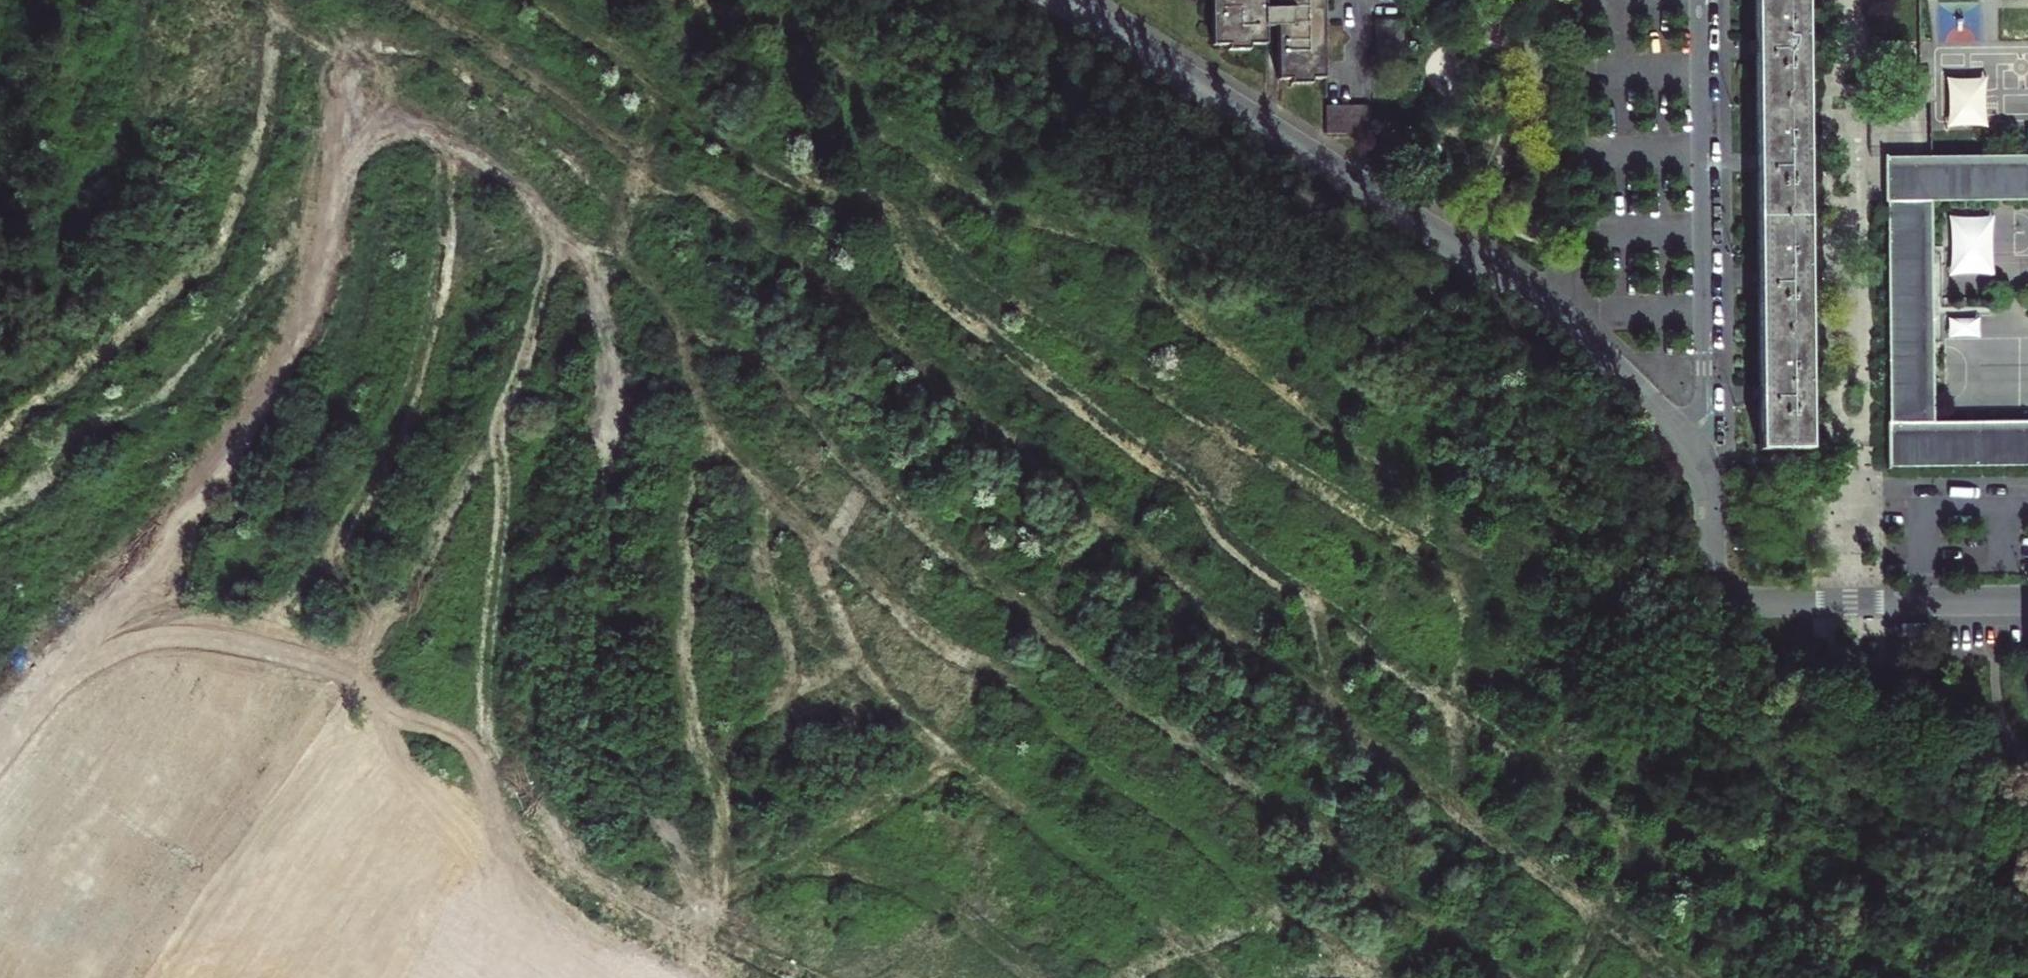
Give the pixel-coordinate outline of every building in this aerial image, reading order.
[(1280,78),(1327,79),(1328,24),(1329,0),(1282,0),(1282,8),(1270,8),(1270,0),(1217,0),(1217,42),(1266,44),(1266,27),(1280,27),(1280,78)] [(1763,451),(1812,450),(1806,0),(1757,0),(1763,451)] [(1407,63),(1407,21),(1378,21),(1379,63),(1407,63)] [(1327,131),(1328,132),(1367,133),(1368,108),(1328,106),(1327,131)] [(1888,156),(1892,470),(2027,468),(2027,421),(1939,422),(1936,203),(2027,202),(2027,155),(1888,156)]
